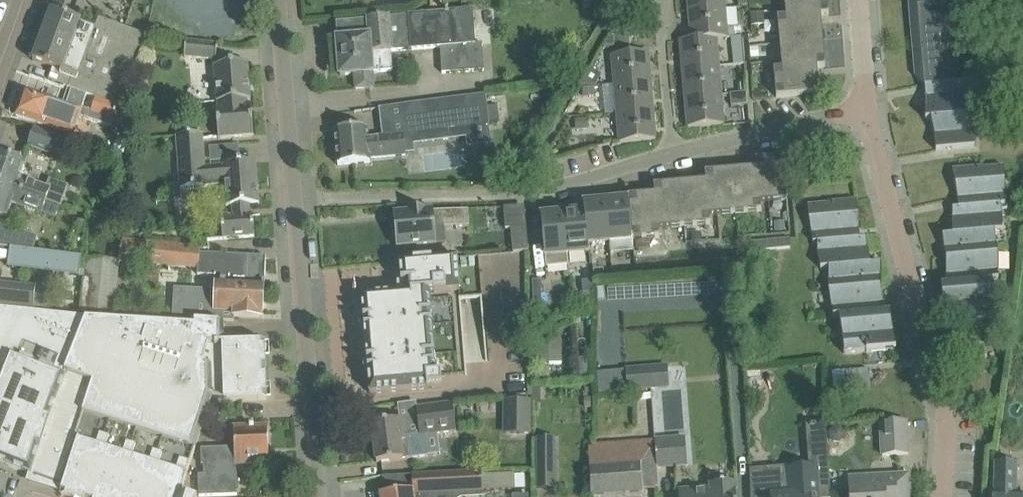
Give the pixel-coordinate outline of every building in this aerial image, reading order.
[(688,11),(725,8),(724,0),(688,0),(688,11)] [(780,45),(823,41),(821,27),(813,27),(812,16),(829,14),(827,0),(784,0),(786,17),(778,18),(780,45)] [(925,94),(925,96),(925,119),(930,119),(934,134),(936,150),(974,146),(973,130),(969,115),(975,115),(975,92),(974,80),(958,82),(951,0),(908,0),(915,76),(924,85),(925,94)] [(690,25),(691,39),(691,40),(716,38),(716,37),(727,36),(725,8),(688,11),(689,12),(691,11),(692,25),(690,25)] [(366,18),(334,21),(334,23),(336,22),(340,75),(354,74),(356,89),(374,87),(373,72),(392,70),(391,50),(440,47),(442,73),(484,70),(482,43),(475,44),(472,9),(430,13),(366,18)] [(80,22),(81,20),(51,10),(33,60),(58,69),(56,73),(70,78),(67,86),(64,84),(64,85),(71,88),(71,90),(96,98),(96,97),(118,104),(120,105),(146,35),(98,17),(96,27),(80,22)] [(744,63),(742,35),(731,36),(733,64),(744,63)] [(682,69),(718,66),(716,38),(691,40),(691,39),(680,40),(681,55),(683,55),(684,68),(682,69)] [(185,56),(217,59),(218,44),(186,41),(185,56)] [(823,41),(780,45),(782,69),(774,70),(776,97),(819,93),(818,79),(809,80),(808,68),(825,67),(823,41)] [(612,55),(614,84),(650,81),(650,80),(648,81),(647,67),(649,67),(648,52),(612,55)] [(218,101),(219,101),(250,99),(248,63),(215,65),(218,101)] [(725,66),(726,80),(744,78),(742,64),(725,66)] [(685,97),(685,98),(721,95),(718,66),(682,69),(684,84),(686,84),(687,97),(685,97)] [(614,84),(617,113),(653,110),(653,109),(651,109),(650,96),(652,96),(650,81),(614,84)] [(71,90),(65,105),(52,101),(24,91),(23,93),(21,93),(18,93),(15,101),(17,104),(20,104),(16,115),(73,135),(80,116),(111,126),(113,120),(128,125),(133,111),(118,106),(118,104),(96,97),(96,98),(71,90)] [(745,93),(730,94),(731,105),(746,104),(745,93)] [(489,125),(485,94),(405,104),(409,136),(489,125)] [(721,95),(685,98),(686,113),(688,113),(689,126),(687,126),(687,127),(723,124),(721,95)] [(250,99),(219,101),(220,108),(218,108),(220,138),(253,135),(251,105),(245,106),(245,100),(251,99),(250,99)] [(653,110),(617,113),(619,142),(655,139),(655,138),(653,138),(652,125),(654,125),(653,110)] [(589,118),(576,119),(576,129),(589,128),(589,118)] [(370,158),(406,155),(404,134),(368,138),(367,128),(355,129),(335,130),(338,165),(370,163),(370,158)] [(68,142),(69,141),(34,129),(27,146),(62,159),(62,158),(70,161),(76,144),(68,142)] [(177,136),(178,154),(205,152),(203,134),(177,136)] [(584,166),(616,160),(613,145),(581,151),(584,166)] [(228,206),(234,206),(246,205),(259,204),(256,162),(236,163),(224,164),(224,165),(206,167),(205,152),(178,154),(181,189),(208,187),(207,183),(226,182),(228,206)] [(46,202),(59,206),(61,207),(68,186),(49,180),(47,187),(21,178),(26,163),(0,154),(0,184),(46,202)] [(745,169),(731,170),(734,213),(761,211),(760,202),(786,200),(782,157),(756,160),(757,176),(745,177),(745,169)] [(941,285),(941,286),(942,294),(942,324),(972,321),(971,320),(994,318),(992,303),(992,280),(998,280),(998,253),(994,230),(1002,230),(1002,213),(1000,203),(1005,203),(1005,179),(1004,166),(983,168),(983,167),(952,169),(957,198),(958,207),(952,208),(952,234),(942,235),(946,258),(946,284),(941,285)] [(694,182),(680,183),(683,226),(710,224),(710,215),(734,213),(731,170),(705,173),(706,189),(694,190),(694,182)] [(643,195),(630,196),(634,239),(659,237),(659,228),(683,226),(680,183),(654,186),(655,202),(644,203),(643,195)] [(0,184),(0,214),(7,216),(11,203),(55,218),(59,206),(46,202),(0,184)] [(630,196),(629,196),(629,200),(606,202),(610,241),(634,239),(630,196)] [(860,238),(859,229),(859,214),(856,200),(828,203),(828,204),(807,206),(809,219),(813,242),(817,242),(817,252),(820,268),(828,268),(828,290),(833,317),(839,316),(843,339),(844,353),(866,351),(866,353),(896,350),(891,321),(890,313),(890,311),(885,312),(880,286),(880,263),(870,264),(866,238),(860,238)] [(606,202),(585,204),(588,243),(610,241),(606,202)] [(584,212),(564,214),(568,253),(589,251),(588,243),(585,204),(583,204),(584,212)] [(246,205),(234,206),(234,217),(222,218),(224,239),(234,238),(254,236),(253,214),(247,215),(246,205)] [(445,242),(444,227),(469,226),(468,210),(432,211),(432,209),(395,213),(398,247),(418,246),(436,244),(436,243),(445,242)] [(569,265),(568,253),(564,214),(541,216),(545,267),(569,265)] [(784,221),(774,222),(775,231),(785,230),(784,221)] [(511,228),(513,251),(528,250),(526,227),(511,228)] [(674,230),(675,243),(685,242),(684,229),(674,230)] [(19,246),(22,234),(0,230),(0,244),(19,246)] [(700,232),(691,233),(692,241),(701,240),(700,232)] [(791,248),(790,239),(751,242),(752,251),(791,248)] [(118,259),(119,262),(198,268),(197,274),(215,275),(214,283),(264,285),(266,257),(200,253),(200,247),(180,246),(121,240),(118,259)] [(82,276),(84,257),(81,257),(81,256),(19,247),(19,246),(0,244),(0,246),(10,247),(8,266),(43,271),(82,276)] [(84,257),(82,276),(84,276),(79,313),(87,314),(114,317),(119,262),(118,259),(84,257)] [(457,257),(399,262),(402,294),(361,297),(369,393),(442,387),(434,293),(460,290),(457,257)] [(533,281),(533,294),(541,294),(540,280),(533,281)] [(34,306),(36,286),(0,283),(0,303),(34,306)] [(222,321),(223,320),(234,321),(234,316),(262,318),(262,313),(263,313),(264,285),(214,283),(214,290),(174,288),(172,320),(205,323),(206,322),(221,323),(222,321)] [(541,307),(541,294),(533,294),(534,308),(541,307)] [(528,316),(542,315),(541,307),(534,308),(528,308),(528,316)] [(30,479),(47,425),(43,424),(87,314),(79,313),(79,316),(69,315),(69,312),(49,310),(49,313),(0,308),(0,462),(30,474),(28,479),(30,479)] [(115,317),(114,317),(87,314),(43,424),(47,425),(30,479),(62,490),(61,496),(65,496),(183,496),(180,496),(212,396),(224,401),(267,400),(266,370),(265,342),(224,344),(223,320),(222,321),(221,323),(206,322),(205,323),(172,320),(142,318),(115,316),(115,317)] [(868,369),(845,370),(847,390),(870,389),(868,369)] [(630,373),(631,389),(651,387),(649,371),(630,373)] [(788,413),(801,415),(804,401),(791,399),(788,413)] [(514,433),(531,433),(531,402),(506,401),(506,421),(514,421),(514,433)] [(425,434),(448,431),(456,430),(453,403),(417,407),(418,417),(371,423),(376,462),(428,455),(425,434)] [(879,423),(881,455),(907,454),(906,422),(879,423)] [(201,448),(201,465),(203,465),(203,475),(197,475),(198,496),(237,495),(236,470),(235,470),(234,464),(269,463),(268,426),(254,426),(254,425),(249,425),(249,426),(234,427),(234,447),(201,448)] [(672,436),(654,438),(654,447),(656,467),(658,467),(674,466),(672,436)] [(639,448),(588,451),(591,494),(642,490),(642,488),(658,487),(656,467),(654,447),(639,448)] [(753,457),(754,482),(767,482),(766,448),(752,449),(753,457)] [(1015,462),(995,462),(994,495),(992,495),(992,496),(1022,496),(1017,496),(1017,462),(1015,462)] [(556,465),(537,466),(537,490),(556,489),(556,465)] [(483,491),(482,470),(462,471),(412,473),(382,477),(384,494),(380,494),(381,496),(442,496),(438,494),(483,491)] [(772,495),(772,496),(808,496),(808,494),(806,471),(791,472),(792,494),(772,495)] [(908,474),(888,475),(848,478),(850,496),(910,496),(908,474)] [(735,481),(708,483),(708,487),(678,489),(679,496),(736,496),(735,481)]
